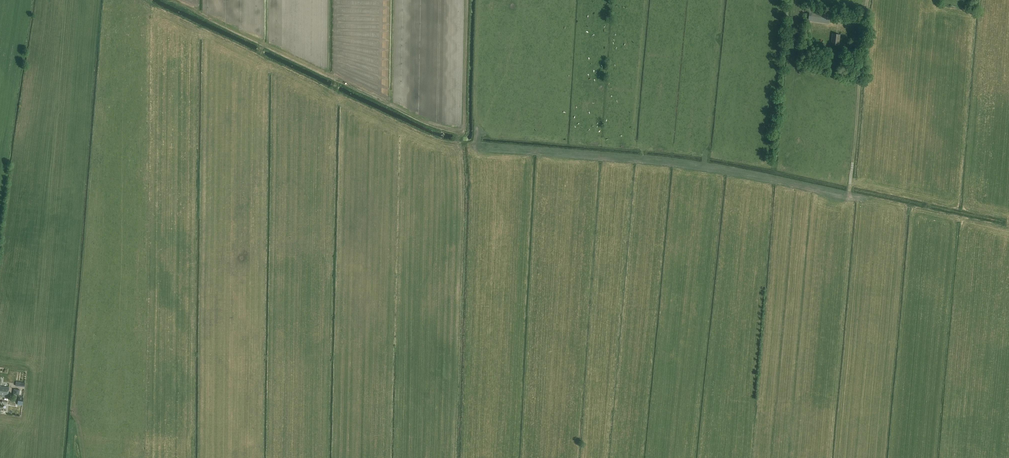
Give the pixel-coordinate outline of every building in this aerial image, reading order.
[(809,21),(830,22),(830,14),(810,14),(809,21)] [(831,45),(839,46),(840,34),(832,34),(831,45)] [(2,395),(2,396),(8,397),(9,387),(1,386),(1,385),(0,385),(0,395),(2,395)]
